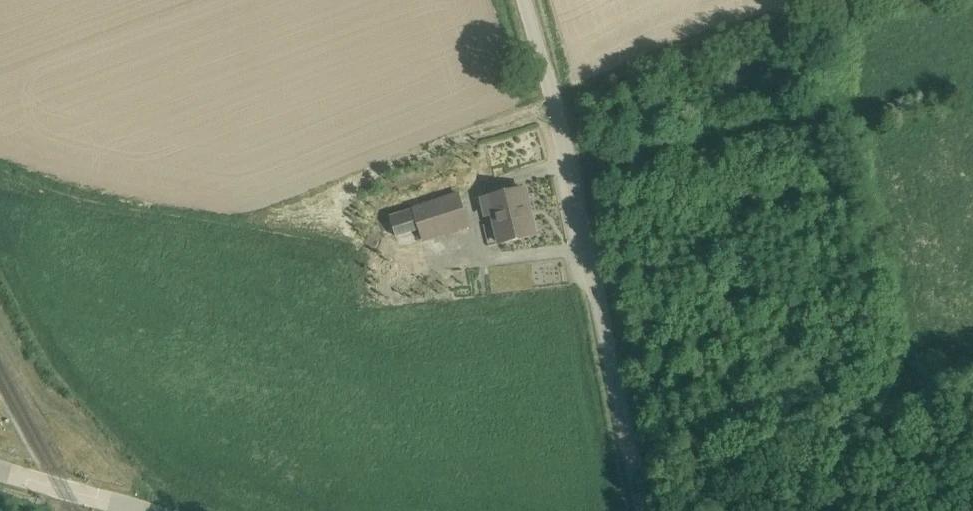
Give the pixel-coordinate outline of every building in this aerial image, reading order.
[(483,200),(486,216),(493,214),(500,244),(532,236),(525,207),(529,206),(525,189),(483,200)] [(419,229),(423,240),(470,225),(460,195),(413,210),(419,229)] [(413,210),(390,217),(396,237),(419,229),(413,210)]
